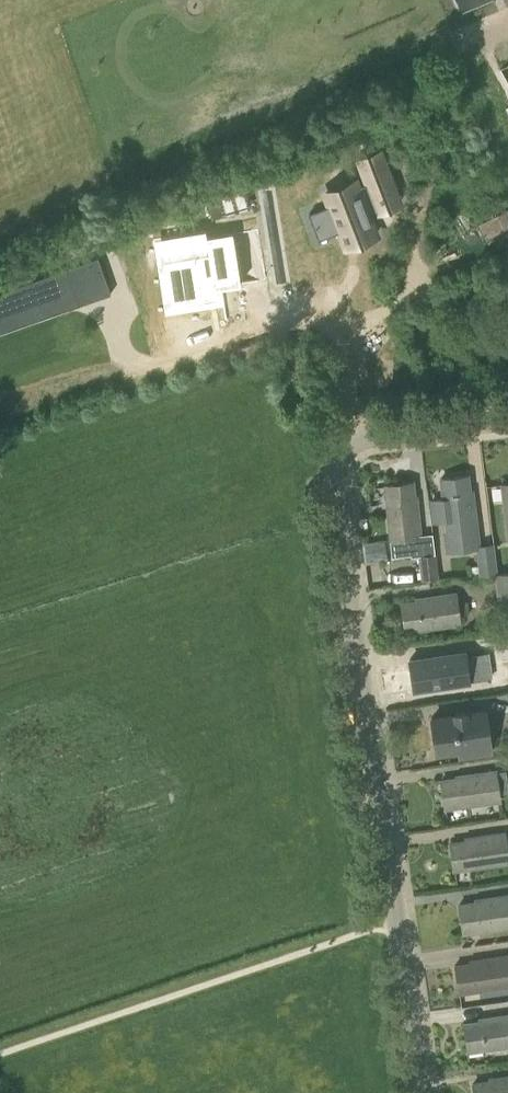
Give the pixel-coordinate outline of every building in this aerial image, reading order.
[(305,216),(282,223),(292,250),(314,242),(319,257),(348,247),(336,213),(368,202),(356,166),(336,173),(344,197),(332,201),(330,194),(301,204),(305,216)] [(489,244),(498,239),(499,242),(507,238),(507,209),(479,224),(489,244)] [(466,244),(477,238),(473,230),(475,229),(469,218),(455,225),(466,244)] [(215,226),(189,234),(194,249),(151,262),(164,304),(207,291),(205,284),(230,276),(215,226)] [(507,263),(507,256),(506,251),(480,257),(468,262),(474,277),(507,263)] [(94,260),(78,265),(88,293),(103,288),(94,260)] [(0,290),(0,316),(18,310),(22,323),(45,315),(44,309),(56,305),(58,304),(60,303),(62,301),(63,299),(64,297),(65,294),(65,292),(65,290),(65,288),(64,285),(59,270),(0,290)] [(464,338),(479,331),(472,317),(456,324),(464,338)] [(446,533),(448,550),(476,547),(477,547),(475,530),(477,530),(474,505),(471,505),(468,474),(441,478),(443,498),(432,499),(435,521),(446,520),(448,532),(446,533)] [(416,512),(412,481),(385,484),(392,540),(421,537),(418,512),(416,512)] [(476,547),(479,574),(497,572),(494,545),(477,547),(476,547)] [(421,579),(439,577),(436,553),(418,555),(421,579)] [(507,605),(507,572),(495,573),(498,606),(507,605)] [(405,631),(460,623),(456,594),(432,597),(432,599),(401,603),(405,631)] [(507,658),(507,632),(498,634),(502,659),(507,658)] [(492,676),(489,652),(465,656),(465,653),(440,656),(440,658),(410,663),(414,690),(469,682),(469,680),(492,676)] [(492,752),(486,710),(467,713),(466,712),(454,713),(455,715),(431,718),(437,754),(459,750),(460,757),(492,752)] [(505,770),(496,771),(496,770),(471,774),(471,776),(440,780),(444,807),(500,799),(499,793),(507,792),(507,789),(505,770)] [(507,861),(507,853),(505,832),(480,836),(481,838),(450,843),(454,869),(507,861)] [(507,925),(507,895),(485,898),(485,901),(459,905),(463,932),(507,925)] [(507,985),(507,955),(486,959),(486,961),(455,965),(459,992),(507,985)] [(507,1044),(507,1015),(494,1016),(495,1019),(464,1023),(468,1050),(507,1044)] [(503,1077),(503,1079),(473,1084),(474,1092),(507,1092),(507,1076),(503,1077)]
